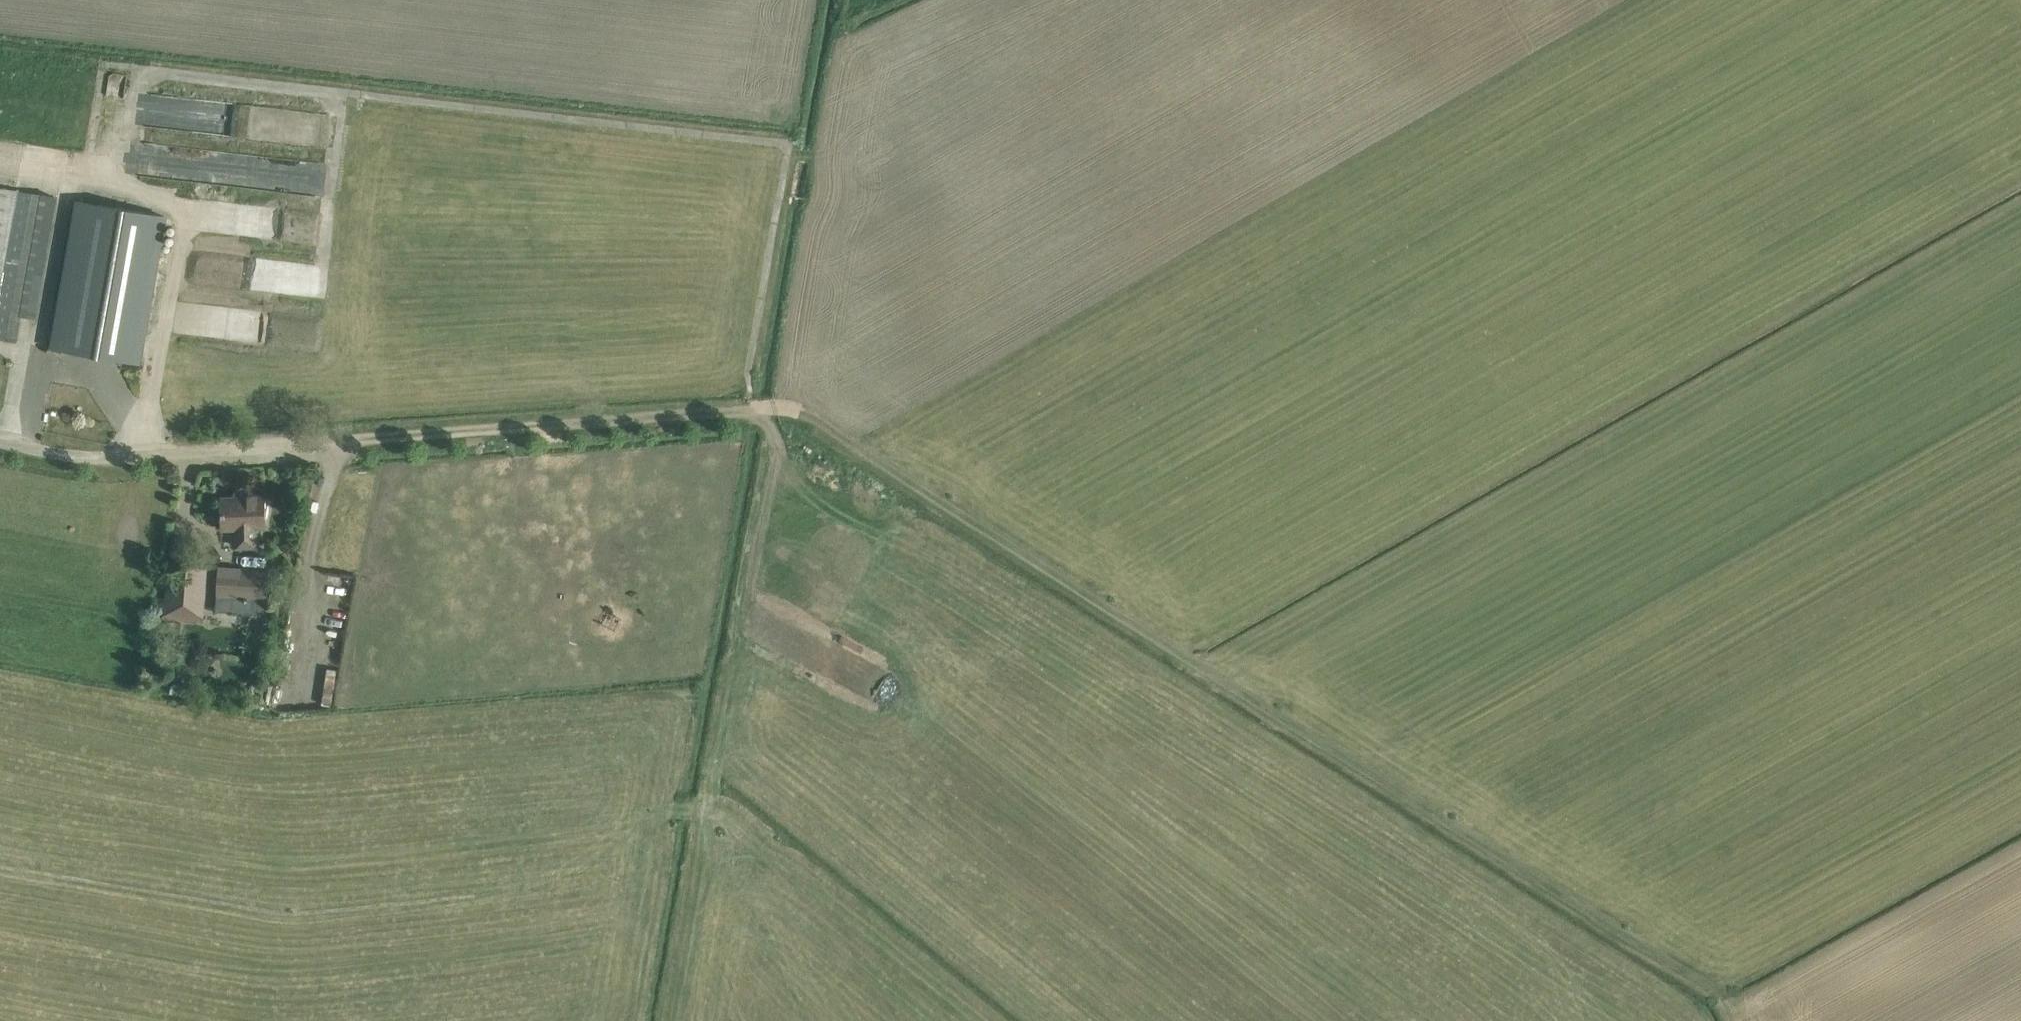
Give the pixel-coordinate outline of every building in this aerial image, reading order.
[(20,314),(33,317),(54,196),(0,187),(0,338),(15,341),(20,314)] [(137,362),(142,343),(164,215),(76,200),(55,323),(51,342),(137,362)] [(222,497),(224,527),(238,526),(239,545),(256,545),(255,526),(267,525),(265,492),(243,493),(243,496),(222,497)] [(172,565),(168,610),(198,613),(202,568),(172,565)] [(266,613),(267,600),(269,570),(220,567),(218,597),(217,610),(266,613)]
